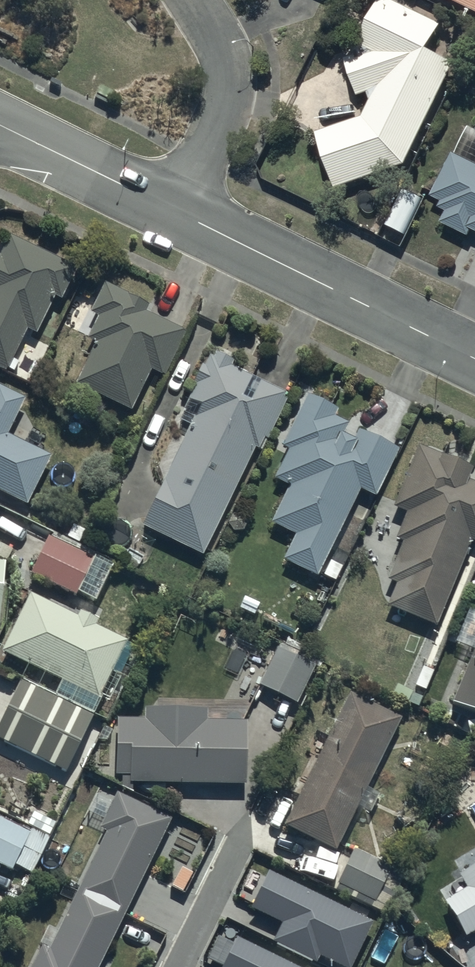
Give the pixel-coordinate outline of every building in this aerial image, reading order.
[(315,130),(336,183),(404,161),(453,58),(427,43),(439,21),(412,8),(415,1),(412,0),(377,0),(352,52),(343,55),(356,92),(366,88),(369,96),(361,114),(315,130)] [(474,8),(474,0),(459,0),(474,8)] [(467,123),(454,151),(451,150),(431,193),(441,198),(438,204),(445,208),(440,219),(467,233),(471,226),(474,228),(474,126),(467,123)] [(9,233),(4,244),(0,242),(0,366),(4,368),(5,365),(13,369),(17,360),(11,357),(25,327),(34,331),(52,293),(60,297),(75,264),(9,233)] [(95,340),(75,382),(129,408),(149,367),(163,373),(184,328),(143,309),(147,301),(103,280),(89,309),(97,313),(86,335),(95,340)] [(141,522),(200,552),(254,445),(257,447),(267,426),(270,428),(288,392),(230,363),(232,359),(214,350),(212,355),(209,353),(203,364),(201,363),(192,380),(195,382),(177,418),(189,424),(141,522)] [(25,502),(50,454),(6,431),(24,396),(0,384),(0,489),(25,502)] [(315,573),(317,569),(334,579),(341,564),(324,555),(359,486),(374,494),(398,446),(357,426),(352,436),(342,431),(347,421),(333,413),(336,406),(306,391),(280,443),(287,447),(272,475),(288,483),(270,520),(294,532),(282,557),(315,573)] [(435,623),(470,538),(474,540),(474,480),(466,476),(471,464),(418,442),(393,501),(387,499),(384,505),(381,504),(371,528),(370,528),(360,551),(371,555),(369,562),(374,564),(386,603),(435,623)] [(46,534),(28,571),(92,601),(106,573),(87,564),(94,550),(77,542),(83,528),(71,523),(65,537),(62,535),(60,540),(46,534)] [(0,647),(0,648),(97,696),(125,638),(95,623),(98,616),(80,608),(77,614),(28,591),(0,647)] [(451,700),(474,708),(474,643),(451,700)] [(319,666),(276,644),(257,682),(261,683),(248,709),(262,717),(275,691),(295,701),(296,700),(301,702),(319,666)] [(21,678),(0,722),(0,740),(65,772),(94,714),(21,678)] [(399,716),(347,690),(283,823),(335,848),(399,716)] [(128,772),(128,780),(245,782),(246,719),(205,718),(205,705),(144,704),(144,716),(115,715),(114,772),(128,772)] [(142,876),(171,815),(114,788),(96,826),(104,829),(84,871),(79,869),(75,879),(83,882),(76,896),(81,898),(77,906),(68,902),(47,945),(41,941),(38,948),(28,944),(17,966),(98,966),(118,925),(114,923),(127,895),(132,898),(158,911),(168,889),(142,876)] [(9,867),(12,861),(30,870),(49,834),(48,833),(54,821),(32,809),(25,822),(31,825),(28,830),(0,815),(0,862),(9,867)] [(405,873),(352,845),(332,886),(385,912),(405,873)] [(457,871),(460,877),(440,890),(445,898),(443,898),(464,933),(474,927),(474,861),(457,871)] [(373,919),(266,868),(248,906),(281,921),(272,940),(315,961),(318,955),(344,966),(350,966),(373,919)] [(234,937),(220,966),(297,966),(234,937)]
